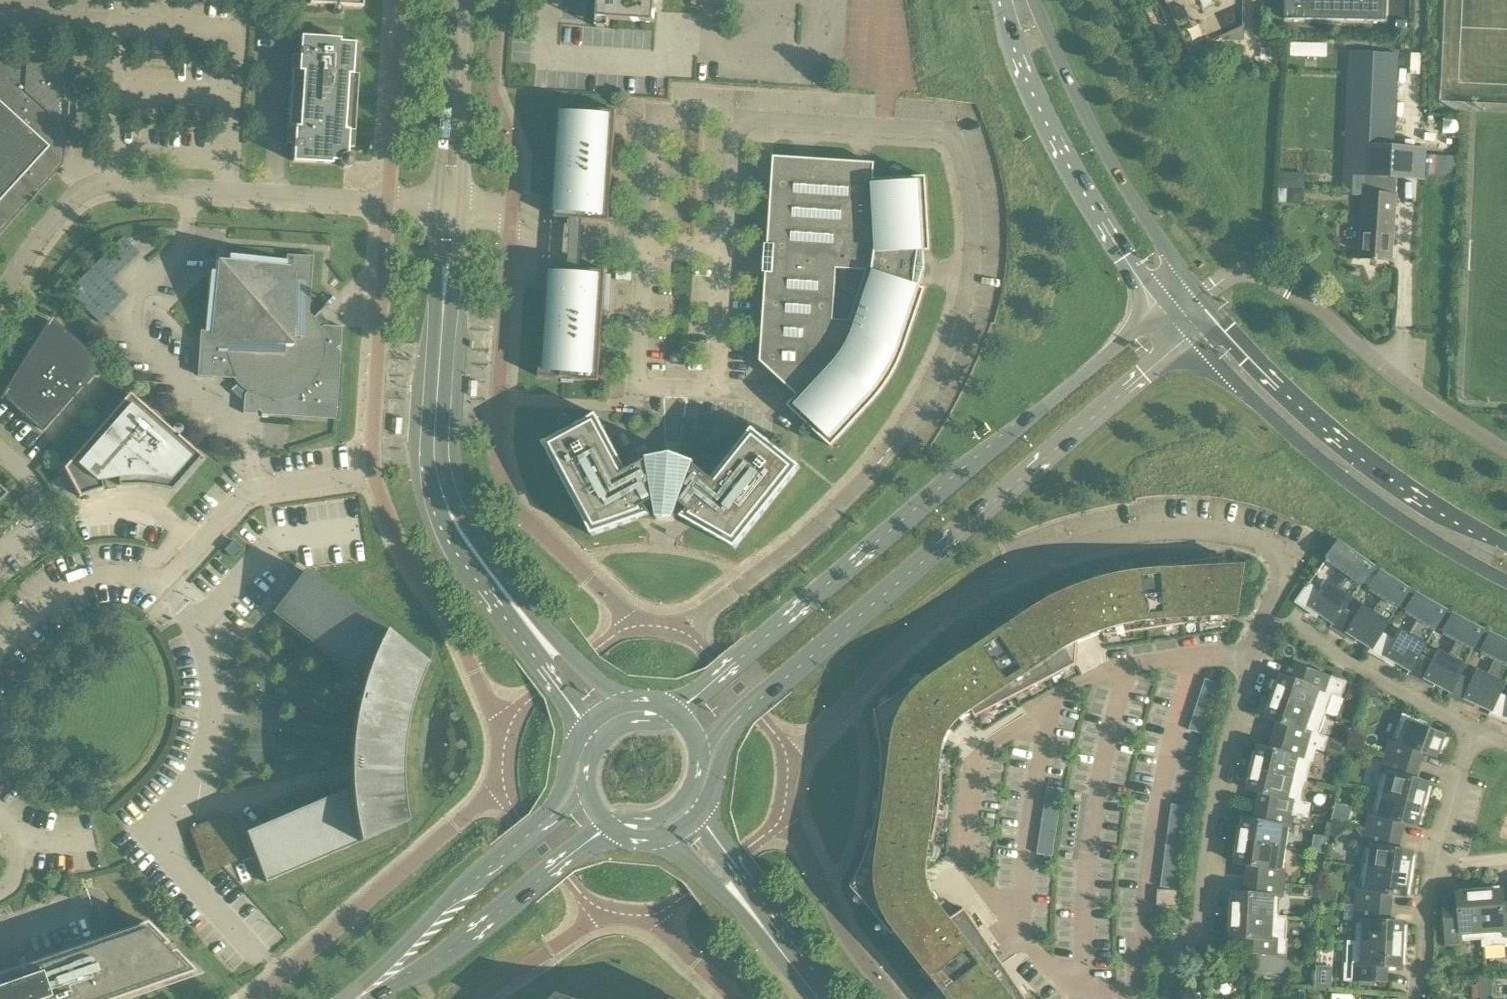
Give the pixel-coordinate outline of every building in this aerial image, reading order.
[(599,19),(656,23),(657,0),(600,0),(599,19)] [(1227,41),(1244,41),(1245,0),(1165,0),(1168,6),(1161,9),(1167,22),(1174,19),(1189,54),(1222,39),(1223,40),(1224,40),(1225,41),(1227,41)] [(1285,17),(1386,19),(1387,0),(1285,0),(1285,17)] [(353,163),(353,161),(353,160),(352,159),(352,157),(351,156),(350,155),(348,155),(347,154),(346,154),(347,147),(354,147),(359,59),(353,58),(353,51),(346,43),(339,43),(339,39),(301,37),(300,55),(292,54),(287,143),(294,144),(293,162),(331,164),(331,161),(338,161),(338,162),(338,163),(339,164),(340,166),(340,167),(341,167),(343,168),(344,169),(346,169),(347,169),(348,168),(350,168),(351,167),(352,165),(352,164),(353,163)] [(1328,55),(1329,42),(1293,41),(1292,54),(1328,55)] [(1350,68),(1342,195),(1362,196),(1363,176),(1396,178),(1399,178),(1402,141),(1395,141),(1398,70),(1398,54),(1351,52),(1350,68)] [(63,165),(69,67),(0,63),(0,233),(63,165)] [(577,269),(580,220),(609,222),(617,111),(556,107),(551,195),(557,196),(555,218),(571,219),(567,268),(577,269)] [(875,164),(871,163),(774,157),(768,245),(765,245),(765,254),(763,254),(762,255),(760,256),(760,257),(760,258),(759,259),(760,260),(760,261),(760,262),(761,263),(762,264),(763,264),(764,265),(764,274),(766,274),(760,362),(797,396),(787,406),(832,448),(877,399),(886,387),(893,377),(899,366),(904,352),(926,289),(920,288),(924,275),(926,276),(927,275),(928,275),(929,274),(930,273),(930,272),(931,271),(931,270),(931,269),(930,268),(930,267),(929,266),(928,265),(927,265),(925,265),(925,252),(931,252),(927,177),(874,180),(875,164)] [(1282,175),(1281,188),(1304,189),(1304,176),(1282,175)] [(1362,196),(1358,258),(1391,261),(1395,198),(1362,196)] [(124,237),(96,264),(68,291),(100,323),(128,296),(112,280),(140,253),(124,237)] [(340,346),(341,327),(323,325),(317,316),(320,312),(319,312),(311,319),(308,316),(312,257),(286,255),(286,260),(228,256),(227,262),(216,261),(215,273),(209,272),(205,331),(200,331),(197,376),(237,378),(240,382),(231,389),(232,390),(235,387),(244,395),(243,413),(255,414),(256,412),(259,409),(262,413),(262,414),(335,419),(340,351),(339,351),(336,348),(339,345),(340,346)] [(539,377),(599,381),(606,271),(577,269),(567,268),(552,267),(551,289),(544,289),(539,377)] [(49,320),(3,395),(43,431),(101,365),(61,329),(60,330),(49,320)] [(684,364),(685,353),(673,352),(672,364),(684,364)] [(200,458),(202,459),(203,458),(129,394),(64,468),(79,497),(91,493),(103,489),(103,487),(102,488),(101,481),(105,480),(106,490),(116,488),(114,479),(118,478),(118,486),(128,485),(133,485),(142,485),(147,486),(155,487),(159,487),(163,488),(171,490),(200,458)] [(628,473),(597,415),(548,442),(543,444),(592,536),(638,520),(638,519),(646,507),(655,502),(658,520),(674,521),(680,505),(688,511),(694,524),(694,525),(735,549),(801,468),(753,429),(712,480),(694,466),(695,464),(677,457),(672,450),(667,456),(648,460),(648,462),(628,473)] [(235,558),(243,549),(234,541),(226,550),(235,558)] [(1333,627),(1364,584),(1375,568),(1339,542),(1327,558),(1347,572),(1338,585),(1330,579),(1308,610),(1319,617),(1321,614),(1334,623),(1332,627),(1333,627)] [(873,837),(865,862),(852,888),(894,937),(897,932),(947,996),(950,998),(1027,998),(1007,969),(1000,959),(966,910),(951,921),(933,898),(931,895),(930,892),(928,888),(927,885),(927,881),(926,877),(927,874),(927,870),(928,866),(929,863),(930,860),(937,833),(942,806),(944,778),(943,751),(944,747),(944,744),(945,741),(946,738),(948,735),(949,732),(951,729),(954,727),(955,728),(956,728),(957,729),(959,728),(960,728),(961,727),(962,726),(962,725),(963,724),(963,723),(962,722),(962,720),(961,720),(973,712),(976,718),(1077,666),(1078,643),(1104,632),(1104,637),(1229,619),(1229,616),(1238,616),(1245,567),(1221,568),(1220,559),(1096,577),(1096,583),(1087,586),(1078,590),(1061,597),(1048,603),(1036,610),(1024,618),(984,645),(948,664),(950,668),(930,682),(929,677),(876,713),(879,731),(882,750),(883,768),(881,803),(873,837)] [(1381,572),(1375,568),(1364,584),(1370,588),(1381,572)] [(402,766),(396,768),(396,749),(399,731),(403,712),(408,716),(413,698),(419,681),(427,664),(304,570),(272,613),(368,685),(364,699),(361,713),(358,727),(356,742),(355,757),(355,771),(355,786),(244,833),(265,882),(407,821),(404,803),(402,784),(402,766)] [(1381,572),(1370,588),(1383,596),(1375,609),(1366,604),(1346,636),(1356,642),(1358,639),(1372,647),(1370,651),(1371,652),(1400,607),(1410,591),(1381,572)] [(1410,591),(1400,607),(1407,611),(1416,594),(1410,591)] [(1416,594),(1407,611),(1420,618),(1412,632),(1403,627),(1384,659),(1395,666),(1397,662),(1411,670),(1409,674),(1410,674),(1437,628),(1446,612),(1416,594)] [(1453,615),(1446,612),(1437,628),(1444,632),(1453,615)] [(1453,615),(1444,632),(1458,639),(1450,653),(1441,648),(1423,682),(1435,687),(1437,683),(1451,691),(1449,695),(1450,695),(1475,648),(1484,631),(1453,615)] [(1484,631),(1475,648),(1482,651),(1490,634),(1484,631)] [(1482,651),(1496,658),(1489,672),(1480,668),(1464,702),(1475,707),(1477,703),(1491,710),(1490,714),(1491,714),(1506,680),(1506,642),(1490,634),(1482,651)] [(1424,678),(1433,658),(1423,653),(1414,673),(1424,678)] [(1276,681),(1271,696),(1326,715),(1333,695),(1342,698),(1349,675),(1336,667),(1332,678),(1298,666),(1294,680),(1282,676),(1280,682),(1276,681)] [(1221,684),(1206,679),(1189,730),(1204,735),(1221,684)] [(1326,715),(1271,696),(1265,711),(1270,713),(1268,719),(1279,723),(1275,737),(1318,748),(1318,749),(1325,751),(1329,738),(1320,736),(1326,715)] [(1392,740),(1387,756),(1418,766),(1422,753),(1436,758),(1437,754),(1442,756),(1447,741),(1443,739),(1444,735),(1425,728),(1426,724),(1403,715),(1394,741),(1392,740)] [(1318,748),(1275,737),(1272,750),(1260,747),(1258,753),(1254,752),(1250,768),(1308,782),(1313,761),(1314,761),(1318,749),(1318,748)] [(1384,773),(1378,794),(1427,806),(1432,787),(1427,786),(1428,783),(1414,779),(1418,766),(1387,756),(1382,773),(1384,773)] [(1308,782),(1250,768),(1246,784),(1251,785),(1249,791),(1261,794),(1258,808),(1295,814),(1295,815),(1310,818),(1313,804),(1303,803),(1308,782)] [(1047,787),(1037,854),(1053,857),(1064,790),(1047,787)] [(1371,814),(1368,830),(1400,837),(1402,823),(1417,827),(1418,824),(1422,825),(1427,806),(1378,794),(1373,814),(1371,814)] [(1177,888),(1189,800),(1169,797),(1158,885),(1177,888)] [(1335,802),(1330,820),(1347,824),(1351,807),(1335,802)] [(1295,814),(1258,808),(1256,821),(1244,820),(1243,826),(1238,825),(1236,841),(1288,849),(1291,828),(1292,828),(1295,815),(1295,814)] [(189,831),(207,875),(245,859),(227,815),(189,831)] [(1366,847),(1363,868),(1413,875),(1416,856),(1411,855),(1412,852),(1397,850),(1400,837),(1368,830),(1365,847),(1366,847)] [(1288,849),(1236,841),(1233,857),(1238,858),(1237,865),(1249,866),(1248,880),(1282,884),(1283,870),(1285,870),(1288,849)] [(1413,875),(1363,868),(1360,889),(1359,889),(1357,905),(1389,909),(1390,895),(1405,897),(1406,894),(1410,895),(1413,875)] [(1321,877),(1313,876),(1310,878),(1309,886),(1319,888),(1321,877)] [(1282,884),(1248,880),(1247,894),(1234,893),(1234,900),(1229,900),(1228,916),(1279,918),(1279,917),(1280,897),(1281,897),(1282,884)] [(1480,889),(1484,939),(1482,939),(1483,947),(1505,945),(1506,945),(1506,947),(1506,906),(1504,907),(1503,892),(1500,892),(1499,887),(1480,889)] [(1458,910),(1447,911),(1444,911),(1446,943),(1462,942),(1462,940),(1482,939),(1484,939),(1480,889),(1460,890),(1460,895),(1457,895),(1458,910)] [(1158,890),(1157,906),(1177,907),(1178,891),(1158,890)] [(1389,909),(1357,905),(1355,922),(1357,922),(1356,942),(1356,943),(1407,946),(1407,926),(1403,926),(1403,923),(1388,922),(1389,909)] [(1279,918),(1228,916),(1228,932),(1232,932),(1232,939),(1244,939),(1244,954),(1257,954),(1257,973),(1286,974),(1287,940),(1286,940),(1287,918),(1279,917),(1279,918)] [(195,972),(174,951),(168,953),(161,946),(168,944),(146,922),(120,931),(0,973),(0,998),(118,998),(195,972)] [(1346,964),(1345,978),(1345,980),(1385,982),(1386,967),(1401,968),(1401,965),(1406,965),(1407,946),(1356,943),(1356,942),(1348,942),(1347,964),(1346,964)] [(1314,946),(1306,946),(1305,955),(1314,955),(1314,946)] [(1480,998),(1492,998),(1491,976),(1479,976),(1480,998)]
